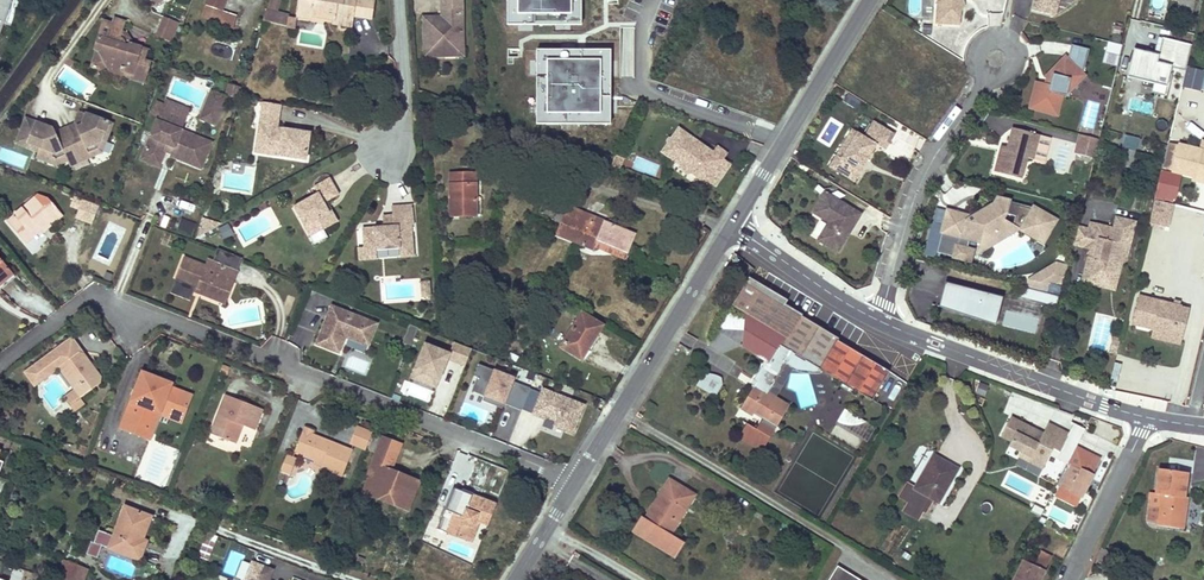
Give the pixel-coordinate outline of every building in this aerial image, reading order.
[(10,0),(0,0),(0,29),(10,0)] [(221,9),(224,0),(205,0),(204,3),(221,9)] [(281,0),(269,0),(265,22),(286,26),(288,14),(279,12),(281,0)] [(353,0),(299,0),(297,15),(310,17),(310,14),(334,18),(335,13),(351,15),(353,0)] [(351,15),(368,18),(371,0),(353,0),(351,15)] [(440,18),(421,20),(425,60),(466,56),(460,0),(439,0),(440,18)] [(507,29),(581,29),(581,0),(507,0),(507,29)] [(930,26),(956,27),(957,20),(938,19),(939,0),(932,0),(930,26)] [(938,19),(957,20),(957,10),(958,10),(958,9),(959,9),(960,8),(960,7),(961,6),(961,5),(961,4),(961,3),(961,2),(960,2),(960,1),(959,0),(939,0),(938,19)] [(1029,9),(1048,14),(1051,0),(1031,0),(1029,9)] [(1178,6),(1177,10),(1191,14),(1194,0),(1174,0),(1179,1),(1178,6)] [(221,9),(204,3),(200,16),(232,27),(236,14),(221,9)] [(335,13),(334,18),(333,23),(349,25),(351,15),(335,13)] [(1002,14),(989,13),(989,25),(1002,26),(1002,14)] [(129,47),(130,42),(131,40),(127,34),(119,31),(123,21),(114,18),(112,24),(110,33),(121,37),(124,42),(123,45),(129,47)] [(144,77),(147,68),(149,60),(145,59),(147,48),(130,42),(129,47),(123,45),(124,42),(121,37),(110,33),(112,24),(102,21),(93,49),(95,50),(98,50),(107,69),(107,71),(106,72),(120,76),(121,73),(130,76),(131,72),(144,77)] [(174,44),(181,26),(167,21),(160,38),(174,44)] [(634,53),(633,28),(623,28),(623,53),(634,53)] [(1134,49),(1127,77),(1155,84),(1153,93),(1166,96),(1173,67),(1185,70),(1187,63),(1192,44),(1163,36),(1158,54),(1134,49)] [(1116,67),(1122,46),(1107,42),(1102,63),(1116,67)] [(1073,85),(1083,75),(1081,73),(1088,48),(1070,44),(1066,58),(1064,56),(1044,76),(1046,78),(1050,81),(1049,85),(1044,84),(1035,82),(1029,108),(1056,114),(1061,94),(1065,95),(1068,84),(1073,85)] [(95,50),(90,65),(107,71),(107,69),(98,50),(95,50)] [(611,52),(537,52),(537,128),(611,128),(611,52)] [(1203,74),(1203,71),(1188,68),(1184,89),(1200,92),(1201,89),(1203,74)] [(130,76),(143,81),(144,77),(131,72),(130,76)] [(201,114),(217,119),(224,95),(209,90),(201,114)] [(164,97),(158,113),(182,123),(189,107),(164,97)] [(279,130),(282,107),(265,104),(258,154),(308,161),(312,134),(279,130)] [(112,123),(78,110),(73,121),(54,129),(53,126),(25,115),(15,141),(38,149),(35,155),(57,163),(66,159),(69,165),(102,150),(112,123)] [(182,123),(158,113),(154,122),(178,132),(182,123)] [(178,132),(154,122),(141,153),(158,160),(161,154),(163,148),(171,151),(168,157),(198,169),(208,144),(178,132)] [(862,137),(847,128),(824,166),(852,183),(861,167),(859,166),(862,160),(865,162),(874,146),(883,151),(893,135),(871,122),(862,137)] [(698,173),(707,179),(721,160),(725,154),(716,147),(713,152),(707,148),(700,149),(695,146),(698,142),(678,128),(672,137),(669,137),(667,140),(667,143),(664,149),(676,158),(675,160),(680,164),(681,168),(687,172),(691,172),(697,175),(698,173)] [(1038,134),(1010,128),(1006,147),(1005,152),(998,151),(993,172),(1021,178),(1025,158),(1032,159),(1038,134)] [(1096,155),(1099,141),(1100,137),(1083,133),(1079,152),(1096,155)] [(1128,135),(1125,147),(1137,149),(1139,138),(1128,135)] [(1195,175),(1196,172),(1203,174),(1203,141),(1202,141),(1200,150),(1181,145),(1175,171),(1195,175)] [(1175,171),(1181,145),(1168,143),(1162,168),(1175,171)] [(1133,165),(1137,149),(1125,147),(1121,162),(1133,165)] [(163,148),(161,154),(168,157),(171,151),(163,148)] [(138,159),(156,166),(158,160),(141,153),(138,159)] [(707,179),(715,184),(728,165),(721,160),(707,179)] [(1161,171),(1155,198),(1173,203),(1180,176),(1161,171)] [(1203,181),(1203,174),(1196,172),(1195,175),(1195,179),(1203,181)] [(450,216),(463,216),(475,215),(474,173),(449,173),(450,216)] [(338,194),(329,178),(313,187),(317,193),(301,203),(306,212),(303,213),(309,223),(303,226),(309,237),(337,222),(331,211),(328,212),(323,203),(338,194)] [(859,215),(823,194),(811,214),(826,223),(815,241),(836,254),(859,215)] [(43,208),(33,196),(11,215),(20,226),(14,231),(23,242),(38,230),(51,219),(54,223),(62,216),(50,202),(43,208)] [(97,207),(73,197),(70,206),(78,209),(75,217),(90,223),(97,207)] [(1168,226),(1173,203),(1155,198),(1149,222),(1168,226)] [(966,221),(964,227),(961,226),(960,229),(943,225),(936,253),(969,262),(971,251),(966,250),(968,240),(981,243),(983,235),(998,239),(1016,227),(1018,228),(1038,239),(1043,230),(1048,233),(1055,220),(1033,208),(996,199),(993,205),(994,208),(992,213),(986,209),(975,216),(973,223),(966,221)] [(306,212),(301,203),(292,207),(298,216),(303,213),(306,212)] [(412,224),(410,204),(390,205),(391,214),(391,217),(381,218),(382,226),(361,227),(362,247),(373,246),(374,249),(398,247),(398,251),(412,249),(410,224),(412,224)] [(554,213),(553,217),(552,220),(559,223),(554,234),(592,249),(594,245),(596,238),(626,251),(633,233),(580,211),(575,221),(562,216),(564,210),(552,205),(549,211),(554,213)] [(575,221),(580,211),(566,206),(564,210),(562,216),(575,221)] [(946,211),(943,225),(960,229),(961,226),(964,227),(966,221),(967,217),(946,211)] [(826,223),(811,214),(809,216),(817,221),(808,236),(815,241),(826,223)] [(20,226),(11,215),(6,220),(14,231),(20,226)] [(1127,260),(1136,222),(1117,218),(1115,229),(1091,223),(1090,229),(1085,247),(1091,249),(1097,250),(1095,259),(1089,257),(1086,271),(1090,272),(1093,277),(1092,280),(1095,285),(1101,286),(1106,284),(1109,273),(1119,275),(1122,262),(1127,260)] [(51,219),(38,230),(41,234),(54,223),(51,219)] [(224,239),(233,235),(229,224),(219,228),(224,239)] [(1090,229),(1078,226),(1074,245),(1085,247),(1090,229)] [(998,239),(983,235),(981,243),(978,253),(1018,228),(1016,227),(998,239)] [(1043,230),(1038,239),(1042,242),(1048,233),(1043,230)] [(594,245),(624,257),(626,251),(596,238),(594,245)] [(374,249),(373,246),(362,247),(363,259),(374,258),(374,249)] [(1091,249),(1089,257),(1095,259),(1097,250),(1091,249)] [(182,258),(168,293),(186,300),(190,291),(192,286),(200,289),(198,294),(214,300),(218,290),(227,294),(240,259),(215,250),(211,259),(215,261),(212,270),(182,258)] [(13,277),(0,261),(0,287),(13,277)] [(1053,280),(1064,282),(1068,268),(1062,267),(1055,269),(1053,280)] [(1034,279),(1048,283),(1053,280),(1055,269),(1034,279)] [(1083,282),(1095,285),(1092,280),(1093,277),(1090,272),(1086,271),(1083,282)] [(1106,284),(1101,286),(1116,290),(1119,275),(1109,273),(1106,284)] [(887,372),(835,340),(836,339),(781,305),(785,300),(747,277),(706,345),(721,354),(729,339),(766,362),(763,367),(759,365),(751,379),(755,382),(739,408),(751,416),(753,413),(761,418),(755,429),(746,423),(737,437),(760,451),(788,406),(765,392),(783,361),(781,359),(787,348),(870,399),(887,372)] [(1000,292),(945,278),(943,284),(998,297),(1000,292)] [(1034,279),(1021,285),(1046,291),(1048,283),(1034,279)] [(429,298),(428,283),(419,284),(420,299),(429,298)] [(943,284),(937,307),(992,321),(997,303),(998,297),(943,284)] [(218,290),(214,300),(222,303),(227,294),(218,290)] [(1025,291),(1024,299),(1057,305),(1059,296),(1025,291)] [(998,297),(997,303),(1039,314),(1041,308),(998,297)] [(1175,305),(1141,297),(1135,323),(1156,328),(1156,329),(1174,334),(1175,331),(1183,333),(1189,310),(1181,308),(1181,306),(1180,306),(1175,305)] [(366,345),(375,324),(330,306),(316,343),(338,352),(344,337),(366,345)] [(560,346),(571,352),(581,358),(601,324),(581,312),(560,346)] [(1154,337),(1181,343),(1183,333),(1175,331),(1174,334),(1156,329),(1154,337)] [(81,353),(68,335),(52,347),(62,360),(74,352),(81,353)] [(448,352),(424,342),(414,368),(415,369),(438,378),(439,378),(447,357),(464,364),(471,348),(453,341),(448,352)] [(74,352),(62,360),(52,347),(21,369),(31,383),(55,366),(71,388),(77,397),(96,384),(98,375),(81,353),(74,352)] [(480,364),(470,390),(483,395),(481,400),(495,405),(497,400),(503,402),(520,409),(529,387),(512,380),(513,377),(480,364)] [(438,378),(415,369),(411,377),(435,386),(438,378)] [(149,408),(157,411),(159,407),(180,415),(188,394),(166,385),(168,382),(139,371),(118,427),(147,438),(150,430),(141,427),(149,408)] [(985,397),(989,387),(979,383),(975,394),(985,397)] [(63,395),(68,403),(77,397),(71,388),(63,395)] [(572,431),(583,403),(541,388),(532,413),(541,416),(542,415),(555,420),(553,424),(572,431)] [(231,443),(235,434),(238,425),(250,429),(258,408),(222,394),(207,434),(231,443)] [(77,397),(68,403),(73,410),(82,403),(77,397)] [(333,407),(329,405),(325,414),(329,416),(333,407)] [(157,411),(178,419),(180,415),(159,407),(157,411)] [(141,427),(150,430),(157,411),(149,408),(141,427)] [(832,436),(857,447),(868,422),(843,411),(832,436)] [(1062,455),(1072,436),(1051,425),(1046,435),(1044,439),(1035,435),(1037,431),(1014,419),(1004,439),(1014,444),(1011,449),(1023,455),(1021,459),(1032,464),(1034,460),(1048,467),(1056,451),(1062,455)] [(362,447),(369,430),(353,424),(347,441),(362,447)] [(311,459),(311,458),(311,457),(320,460),(317,468),(338,476),(349,449),(309,434),(310,432),(300,428),(292,449),(302,453),(301,455),(311,459)] [(1037,431),(1035,435),(1044,439),(1046,435),(1037,431)] [(386,470),(396,444),(377,438),(368,463),(376,466),(373,475),(367,480),(361,494),(374,499),(379,496),(388,499),(390,505),(404,510),(415,481),(401,476),(396,479),(388,476),(386,470)] [(289,472),(294,457),(283,452),(277,467),(289,472)] [(311,458),(311,459),(301,455),(299,461),(317,468),(320,460),(311,457),(311,458)] [(472,456),(465,464),(478,469),(482,467),(489,469),(491,464),(472,456)] [(925,512),(929,505),(933,499),(937,502),(953,475),(942,468),(945,463),(933,456),(914,489),(906,484),(899,496),(905,499),(899,509),(917,519),(922,510),(925,512)] [(1073,467),(1062,489),(1084,499),(1103,462),(1092,457),(1084,473),(1073,467)] [(1048,467),(1034,460),(1032,464),(1045,471),(1048,467)] [(376,466),(368,463),(362,479),(367,480),(373,475),(376,466)] [(953,475),(956,469),(945,463),(942,468),(953,475)] [(1186,504),(1185,504),(1183,504),(1187,473),(1160,469),(1156,494),(1159,495),(1157,509),(1155,525),(1183,529),(1186,504)] [(401,476),(386,470),(388,476),(396,479),(401,476)] [(682,544),(675,539),(668,535),(677,521),(675,520),(682,508),(674,504),(684,489),(668,479),(643,519),(640,517),(632,531),(673,557),(682,544)] [(444,529),(443,532),(445,533),(459,539),(462,540),(470,519),(475,521),(483,524),(491,504),(450,488),(436,526),(444,529)] [(677,521),(693,495),(684,489),(674,504),(682,508),(675,520),(677,521)] [(1154,508),(1157,509),(1159,495),(1156,494),(1150,493),(1149,500),(1155,501),(1154,508)] [(379,496),(374,499),(390,505),(388,499),(379,496)] [(2,524),(5,525),(8,526),(15,507),(9,504),(2,524)] [(109,548),(139,559),(144,545),(139,543),(142,538),(150,514),(125,505),(109,548)] [(470,519),(462,540),(467,541),(475,521),(470,519)] [(199,559),(206,561),(210,550),(203,547),(199,559)] [(1097,559),(1101,561),(1105,563),(1109,552),(1102,549),(1097,559)] [(1047,574),(1054,560),(1044,555),(1037,569),(1026,563),(1017,579),(1044,579),(1047,574)] [(61,578),(68,560),(63,558),(56,576),(61,578)] [(67,579),(73,579),(79,565),(68,560),(61,578),(67,579)] [(273,569),(252,560),(244,579),(268,579),(273,569)] [(377,573),(386,576),(390,564),(381,562),(377,573)] [(88,569),(79,565),(73,579),(83,579),(88,569)] [(852,578),(853,576),(836,566),(835,567),(852,578)] [(853,576),(852,578),(835,567),(827,579),(859,579),(853,576)]
